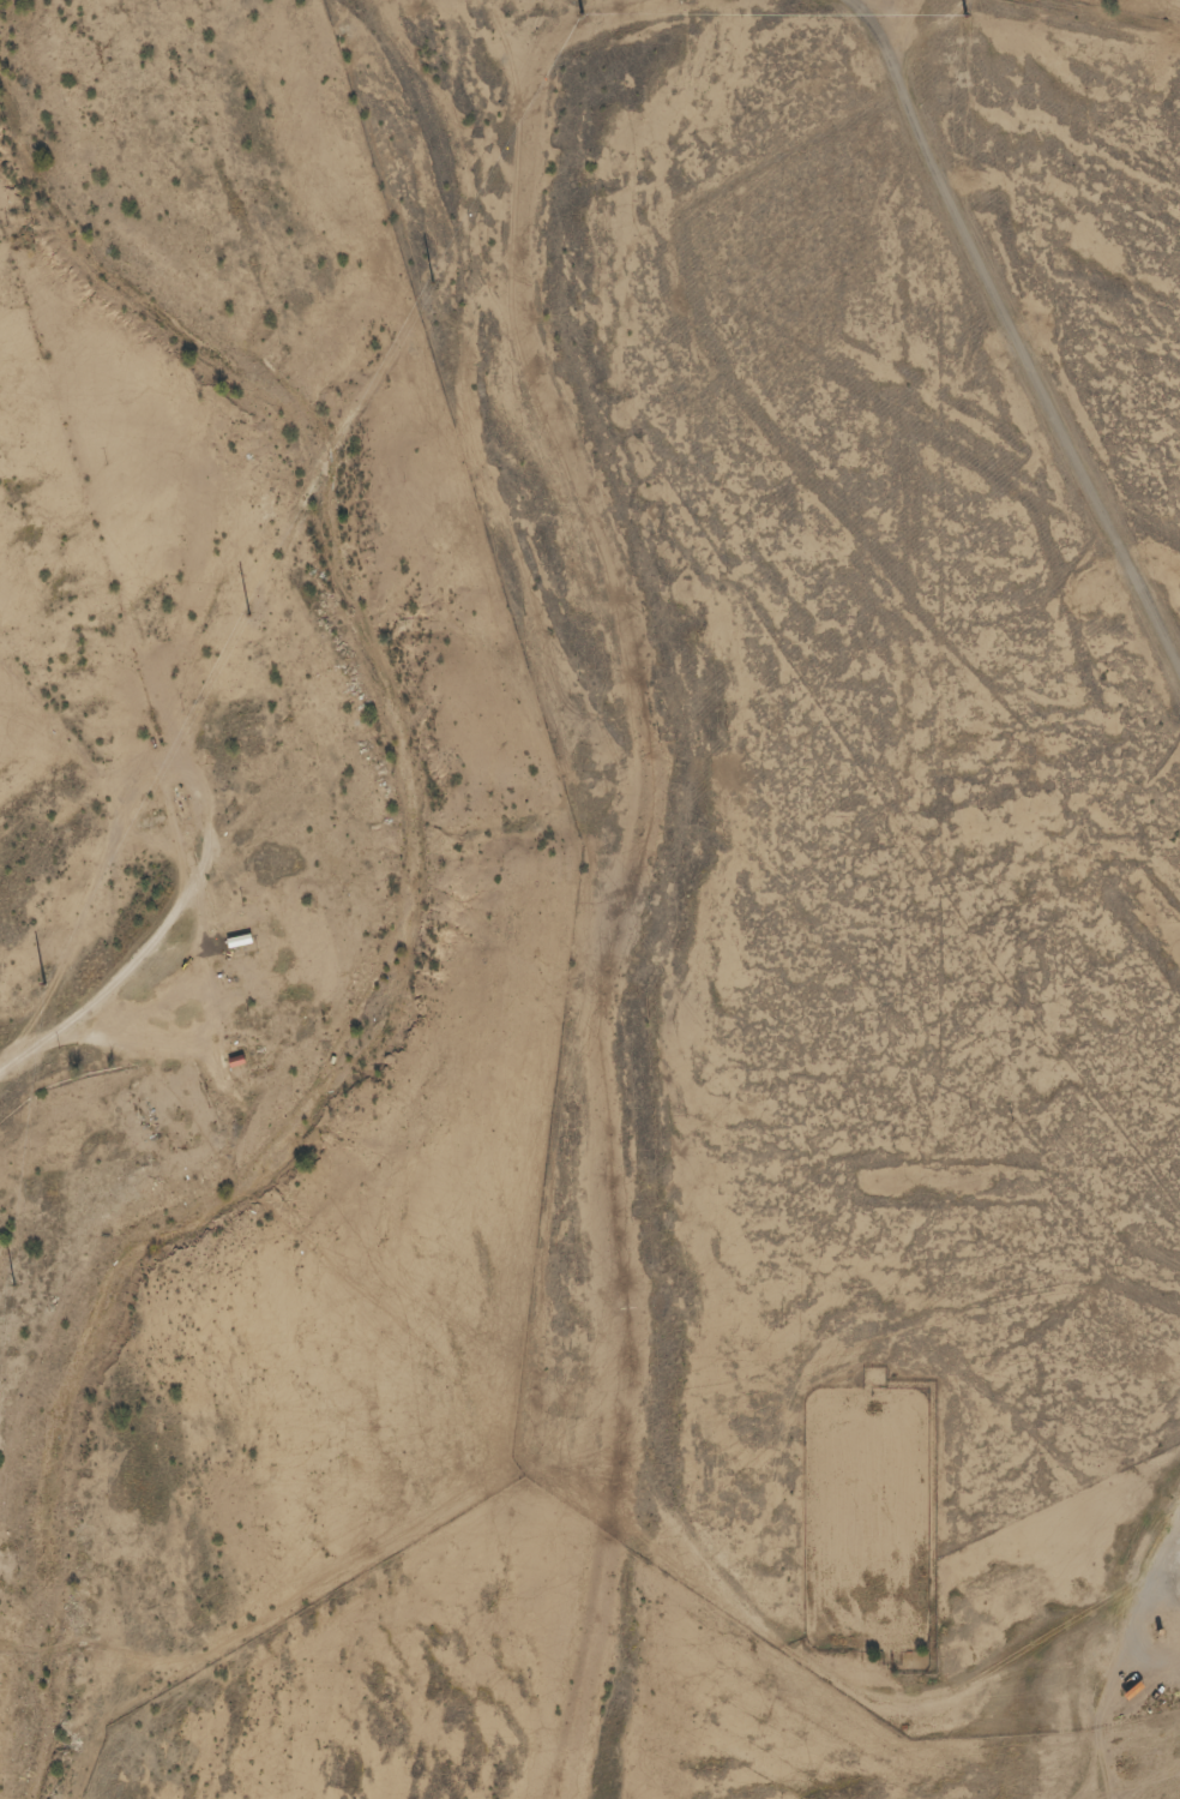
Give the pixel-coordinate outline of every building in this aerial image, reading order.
[(228,1066),(239,1063),(237,1056),(226,1060),(228,1066)]
